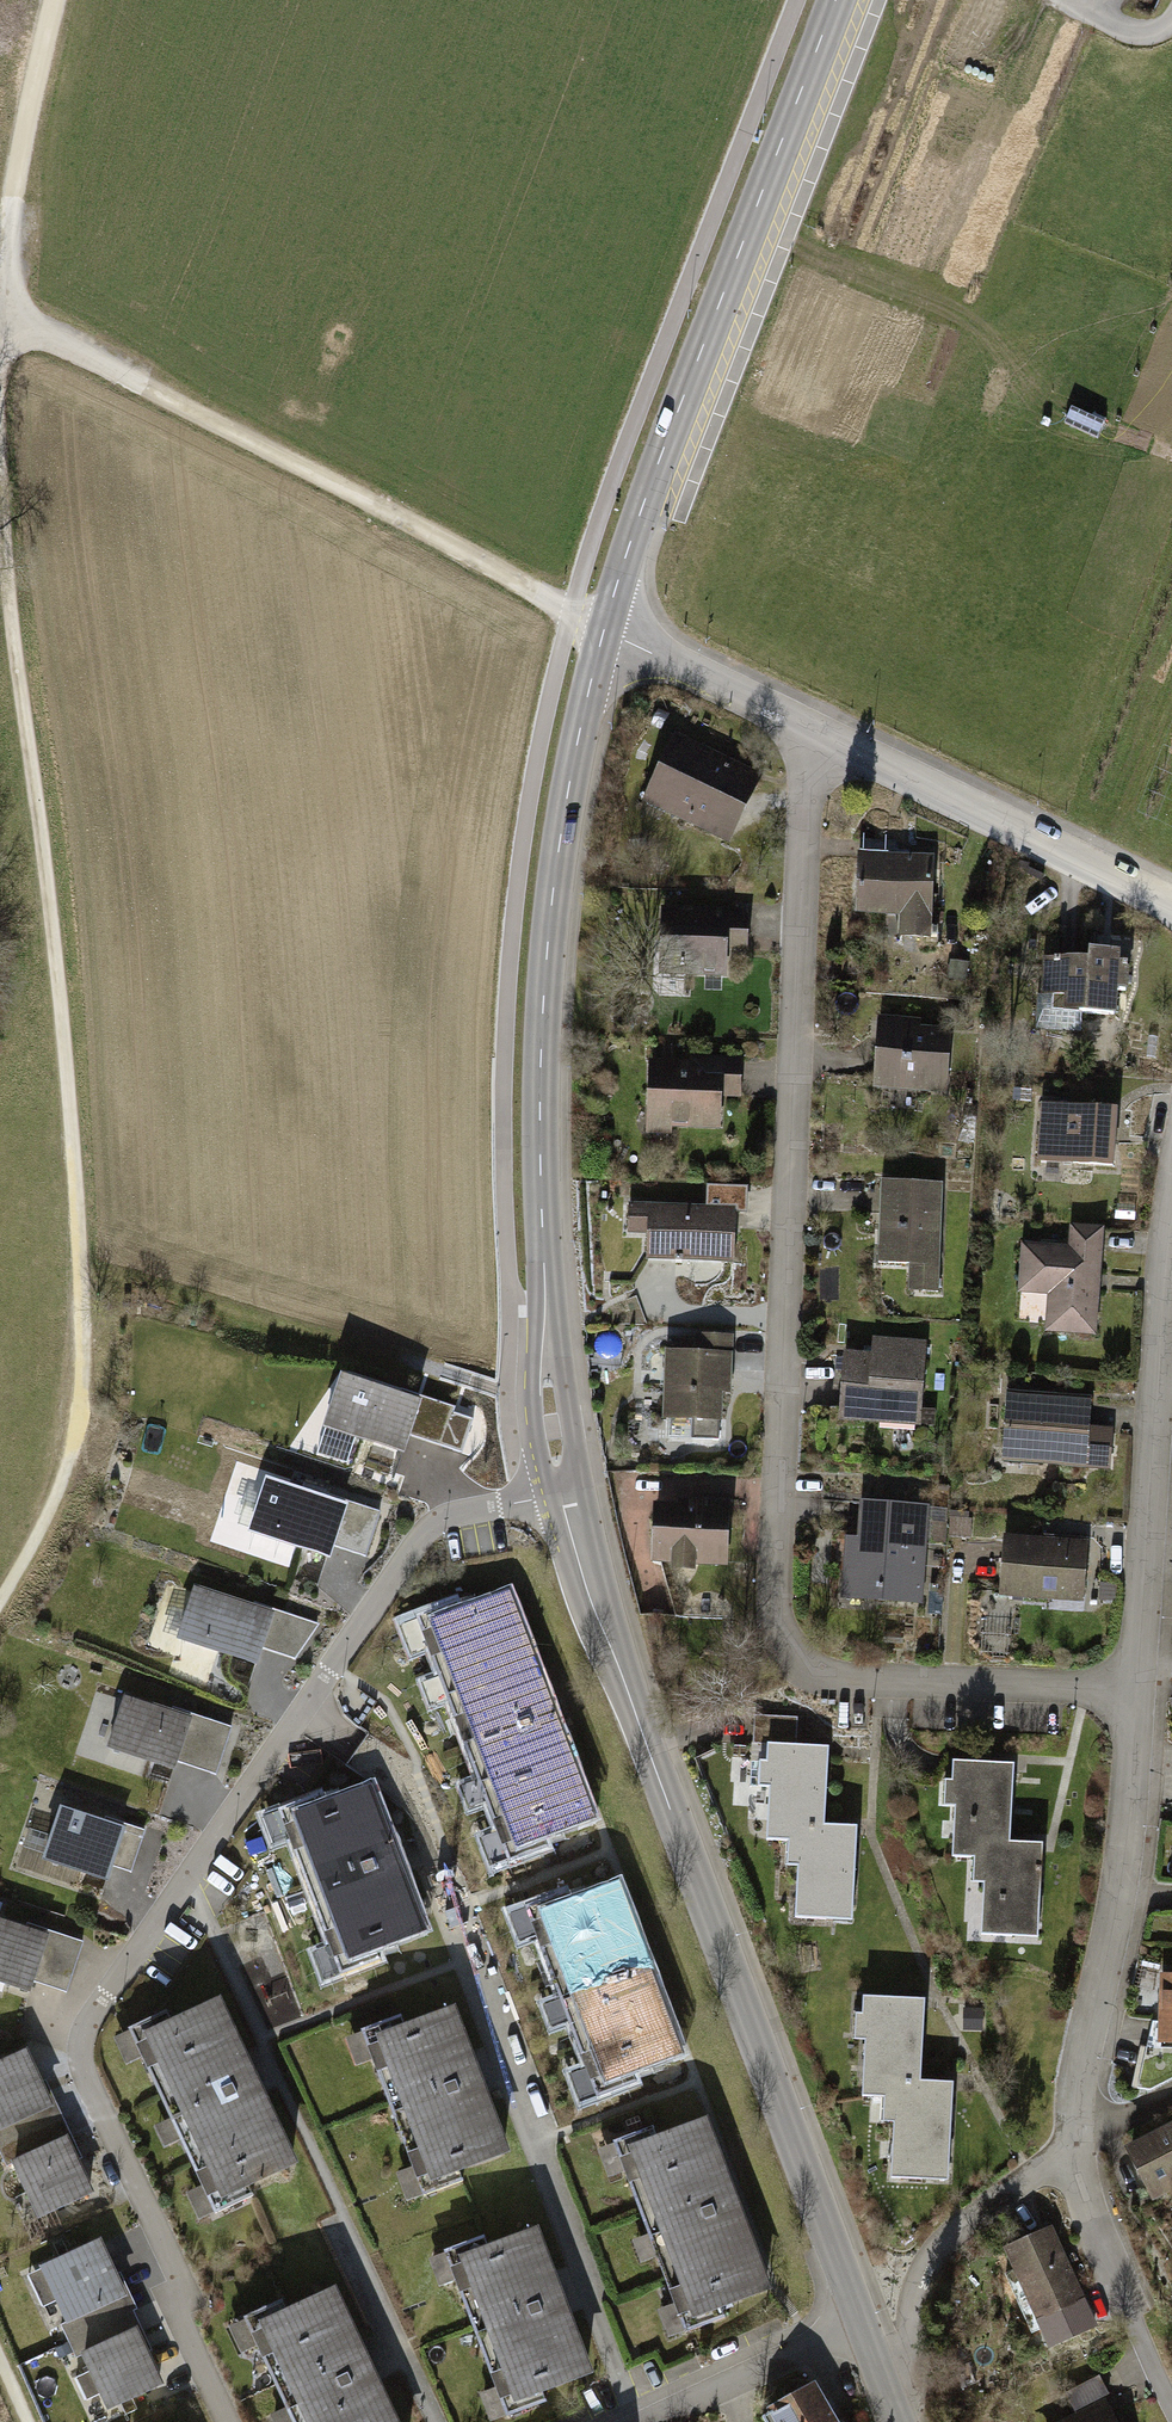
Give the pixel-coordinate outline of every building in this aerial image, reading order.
[(755,776),(680,739),(650,800),(725,837),(755,776)] [(939,858),(858,852),(853,920),(933,926),(939,858)] [(730,907),(662,904),(659,978),(726,981),(730,907)] [(1125,961),(1044,952),(1037,1017),(1118,1026),(1125,961)] [(955,1029),(878,1025),(874,1088),(951,1092),(955,1029)] [(696,1065),(652,1064),(650,1125),(719,1127),(720,1091),(735,1092),(736,1061),(696,1060),(696,1065)] [(1125,1107),(1037,1100),(1032,1169),(1119,1176),(1125,1107)] [(942,1187),(879,1186),(878,1266),(915,1266),(914,1294),(940,1294),(942,1187)] [(733,1209),(631,1207),(630,1229),(649,1229),(648,1257),(732,1259),(733,1209)] [(1070,1247),(1025,1244),(1022,1296),(1051,1297),(1049,1331),(1095,1334),(1102,1235),(1071,1233),(1070,1247)] [(697,1337),(697,1354),(668,1353),(666,1416),(717,1417),(718,1391),(727,1391),(728,1337),(697,1337)] [(931,1357),(841,1349),(834,1432),(924,1439),(931,1357)] [(455,1410),(341,1379),(324,1438),(405,1460),(411,1439),(444,1448),(455,1410)] [(1100,1400),(1012,1392),(1004,1468),(1093,1476),(1100,1400)] [(381,1518),(265,1483),(248,1541),(331,1566),(335,1552),(368,1561),(381,1518)] [(725,1504),(655,1502),(653,1563),(724,1565),(725,1504)] [(931,1509),(860,1505),(854,1603),(925,1608),(931,1509)] [(1092,1548),(1008,1542),(1004,1601),(1088,1607),(1092,1548)] [(318,1627),(191,1585),(171,1648),(256,1676),(264,1653),(291,1662),(318,1627)] [(510,1599),(420,1632),(508,1864),(598,1830),(510,1599)] [(228,1735),(127,1703),(109,1761),(171,1781),(176,1766),(215,1778),(228,1735)] [(770,1766),(763,1766),(761,1792),(771,1792),(768,1845),(789,1846),(787,1870),(799,1871),(796,1921),(855,1925),(861,1831),(839,1830),(825,1829),(826,1820),(831,1752),(785,1749),(771,1748),(770,1766)] [(969,1759),(953,1759),(952,1776),(942,1776),(941,1800),(952,1800),(949,1853),(974,1854),(972,1880),(983,1881),(980,1935),(1035,1938),(1040,1841),(1019,1840),(1009,1839),(1009,1828),(1012,1761),(987,1760),(969,1759)] [(373,1792),(294,1820),(348,1971),(427,1943),(373,1792)] [(141,1841),(64,1816),(48,1866),(108,1885),(113,1870),(130,1875),(141,1841)] [(617,1885),(532,1916),(599,2097),(684,2066),(617,1885)] [(0,1919),(0,1991),(30,2001),(35,1985),(71,1996),(87,1946),(0,1919)] [(1154,1967),(1149,2043),(1171,2044),(1171,1968),(1154,1967)] [(877,1996),(862,1995),(861,2015),(853,2014),(852,2036),(861,2037),(858,2092),(881,2093),(879,2118),(893,2118),(890,2175),(946,2178),(950,2079),(932,2078),(922,2077),(923,2064),(926,1998),(901,1997),(877,1996)] [(220,2003),(139,2039),(215,2210),(297,2173),(220,2003)] [(455,2010),(374,2039),(430,2191),(511,2161),(455,2010)] [(0,2055),(0,2122),(51,2101),(27,2043),(0,2055)] [(708,2119),(627,2151),(696,2325),(776,2293),(708,2119)] [(1120,2147),(1148,2203),(1171,2191),(1171,2122),(1120,2147)] [(67,2133),(13,2158),(38,2213),(92,2189),(67,2133)] [(1051,2223),(1001,2244),(1033,2319),(1070,2304),(1077,2322),(1101,2312),(1093,2294),(1082,2298),(1051,2223)] [(539,2230),(457,2260),(513,2410),(595,2379),(539,2230)] [(100,2238),(41,2263),(66,2322),(125,2296),(100,2238)] [(257,2328),(299,2421),(396,2421),(338,2292),(257,2328)] [(134,2332),(83,2355),(108,2409),(159,2386),(134,2332)] [(765,2411),(771,2421),(840,2421),(818,2382),(765,2411)] [(1060,2421),(1119,2421),(1116,2416),(1108,2398),(1060,2421)]
